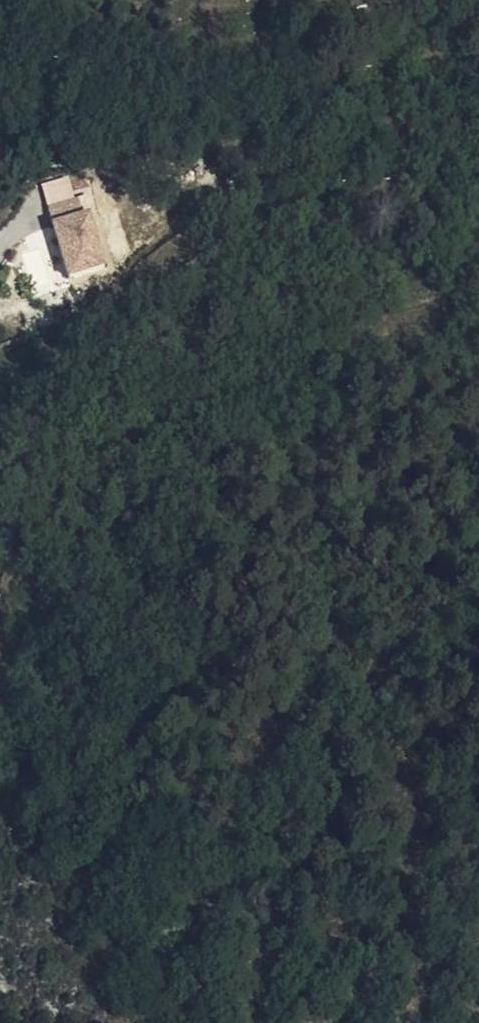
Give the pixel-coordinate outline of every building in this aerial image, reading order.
[(69,278),(109,266),(88,195),(48,207),(69,278)]
